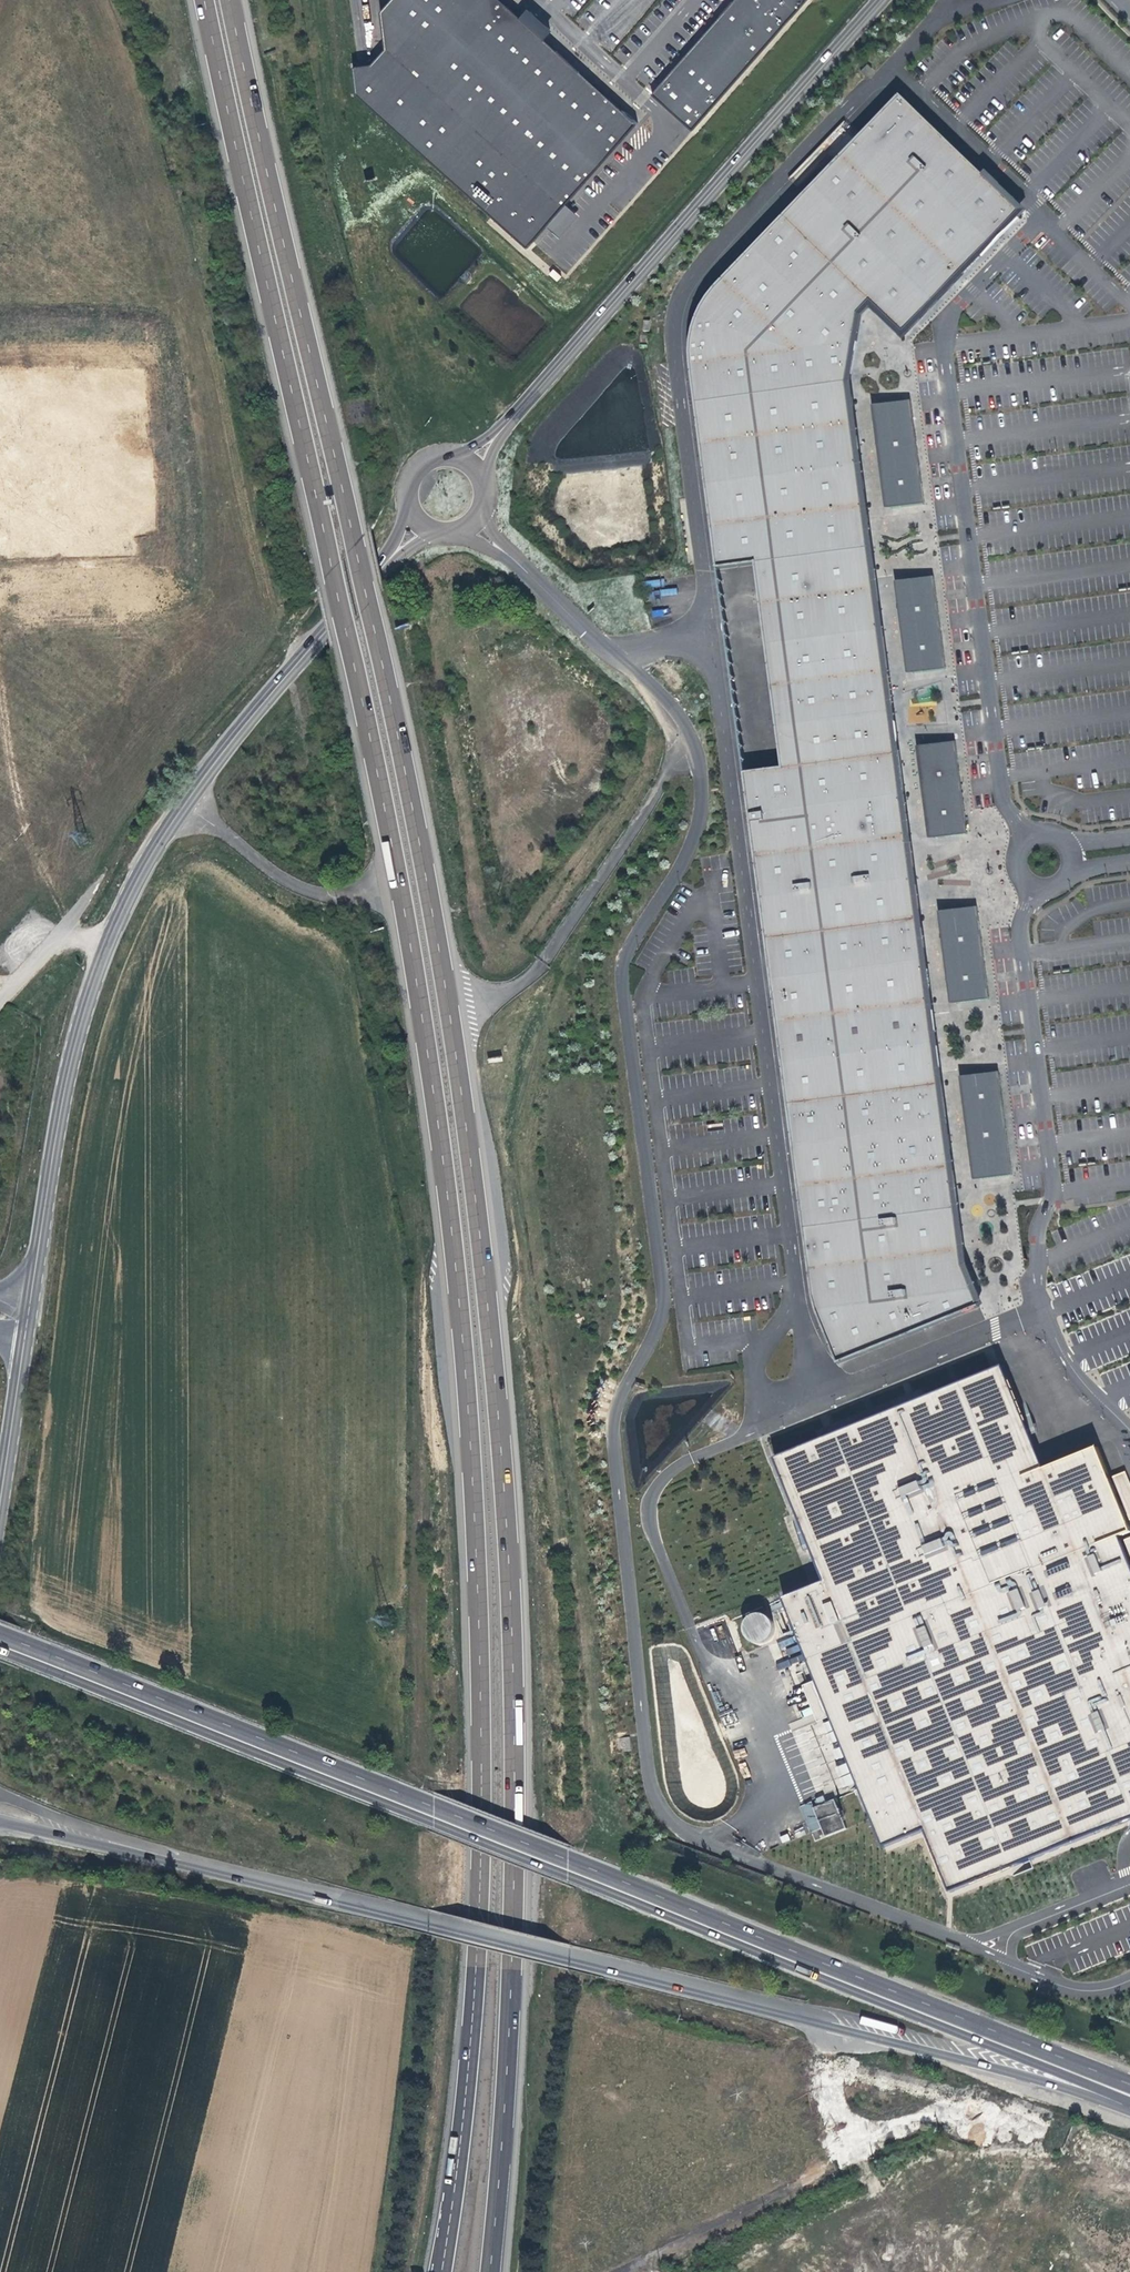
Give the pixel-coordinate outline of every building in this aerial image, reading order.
[(538,244),(626,143),(651,115),(515,0),(387,0),(356,37),(364,93),(538,244)] [(655,88),(697,126),(803,0),(732,0),(655,88)] [(902,97),(784,218),(902,334),(1018,212),(902,97)] [(801,1201),(952,1185),(848,383),(859,314),(867,305),(780,223),(728,275),(716,289),(703,307),(698,317),(694,329),(692,342),(691,354),(692,367),(718,569),(756,564),(783,768),(745,773),(801,1201)] [(878,405),(892,508),(924,504),(911,401),(878,405)] [(901,581),(913,674),(946,669),(934,577),(901,581)] [(922,746),(935,838),(968,834),(961,780),(956,742),(922,746)] [(944,911),(956,1003),(989,999),(977,907),(944,911)] [(966,1076),(979,1179),(1012,1175),(999,1072),(966,1076)] [(960,1269),(952,1185),(801,1201),(812,1293),(816,1309),(839,1364),(977,1309),(960,1269)] [(951,1892),(1129,1820),(1129,1560),(1120,1536),(1129,1532),(1129,1527),(1121,1506),(1124,1503),(1129,1518),(1129,1481),(1127,1472),(1114,1477),(1120,1494),(1116,1494),(1098,1447),(1045,1468),(1003,1365),(774,1457),(825,1580),(783,1598),(817,1680),(804,1685),(819,1722),(832,1717),(884,1847),(926,1830),(951,1892)] [(773,1619),(768,1614),(763,1612),(757,1612),(751,1615),(747,1619),(745,1625),(745,1631),(748,1637),(752,1641),(757,1643),(763,1643),(769,1640),(773,1636),(776,1631),(775,1624),(773,1619)] [(779,1669),(804,1661),(802,1654),(776,1663),(779,1669)] [(835,1800),(814,1808),(826,1837),(847,1829),(835,1800)]
